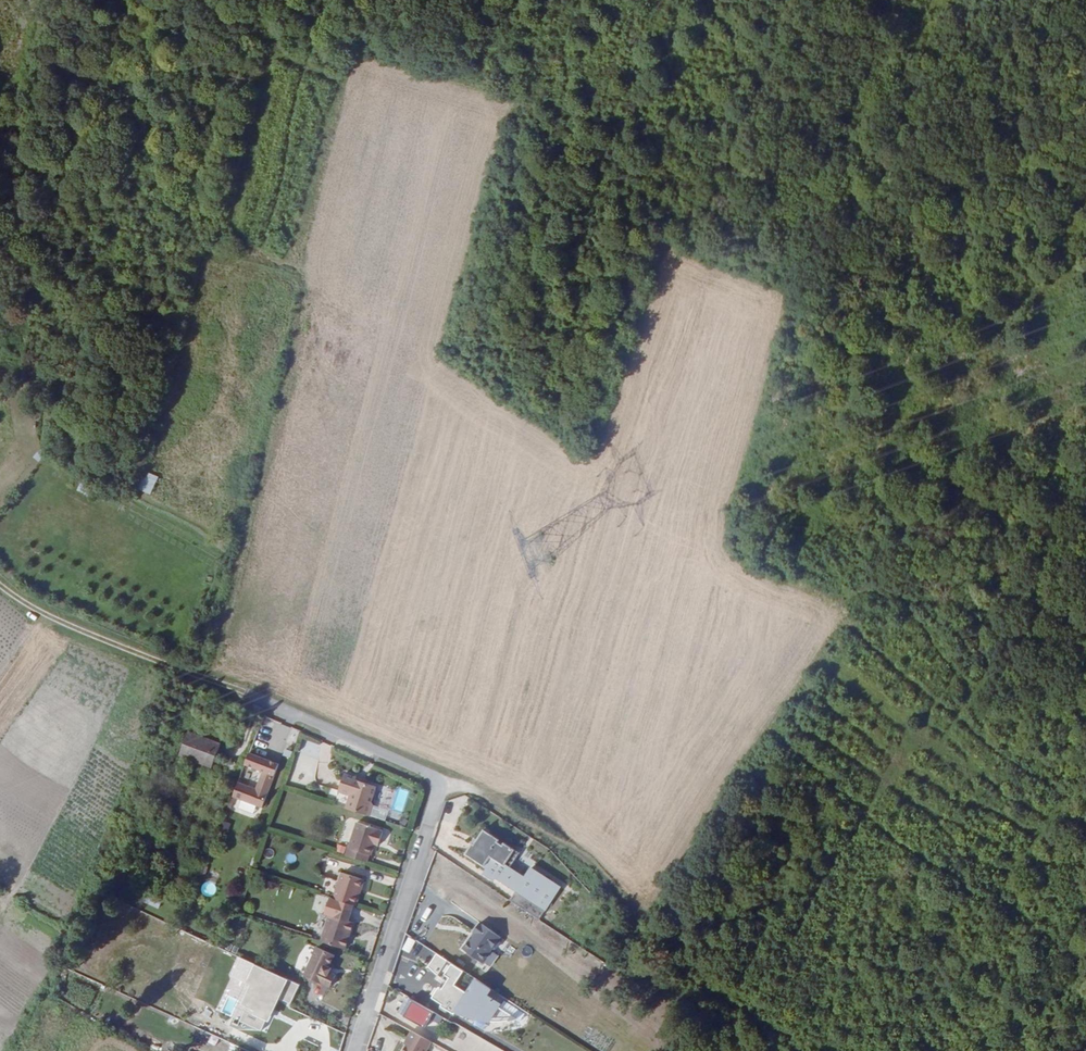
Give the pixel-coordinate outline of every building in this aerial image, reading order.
[(143,471),(135,489),(150,496),(158,477),(143,471)] [(188,731),(180,754),(212,766),(221,744),(188,731)] [(300,754),(317,757),(320,744),(302,741),(300,754)] [(263,806),(280,762),(250,751),(239,780),(233,794),(263,806)] [(344,807),(368,815),(372,804),(370,800),(374,785),(355,779),(356,776),(343,772),(338,790),(350,793),(344,807)] [(239,780),(230,778),(225,793),(233,796),(233,794),(239,780)] [(372,810),(370,815),(383,819),(385,813),(372,810)] [(475,831),(468,841),(490,855),(487,860),(496,866),(498,864),(508,869),(513,861),(509,858),(521,839),(506,829),(505,832),(500,828),(501,826),(486,816),(476,831),(475,831)] [(356,822),(345,855),(366,861),(368,854),(369,855),(375,839),(379,840),(382,832),(377,830),(377,829),(356,822)] [(533,854),(513,887),(542,905),(563,873),(533,854)] [(341,872),(332,898),(352,904),(357,888),(360,889),(363,880),(341,872)] [(355,905),(360,889),(357,888),(352,904),(355,905)] [(142,902),(158,907),(161,899),(145,894),(142,902)] [(321,912),(326,897),(317,895),(312,910),(321,912)] [(328,916),(320,941),(344,948),(352,922),(347,921),(349,912),(326,905),(323,914),(328,915),(328,916)] [(498,937),(478,923),(471,933),(474,935),(470,940),(468,939),(461,949),(481,963),(490,949),(494,948),(498,942),(497,939),(498,937)] [(333,955),(316,947),(303,977),(321,984),(321,983),(330,987),(335,975),(329,972),(331,968),(328,966),(333,955)] [(464,973),(436,955),(429,969),(443,980),(446,976),(453,981),(447,992),(441,988),(434,1000),(445,1006),(443,1008),(457,1015),(459,1013),(491,1022),(500,1007),(486,999),(491,989),(477,981),(468,995),(456,988),(464,973)] [(287,977),(282,975),(273,995),(278,997),(287,977)] [(301,984),(287,977),(278,997),(292,1003),(301,984)] [(263,1028),(278,997),(258,988),(243,1018),(263,1028)] [(430,1010),(406,997),(402,1003),(399,1009),(396,1015),(420,1028),(430,1010)] [(520,1020),(500,1007),(491,1022),(494,1022),(494,1023),(508,1023),(509,1022),(517,1021),(518,1021),(520,1020)] [(448,1020),(433,1012),(428,1020),(444,1028),(448,1020)] [(431,1041),(409,1029),(397,1050),(425,1050),(431,1041)] [(455,1050),(457,1050),(502,1050),(464,1032),(455,1050)]
